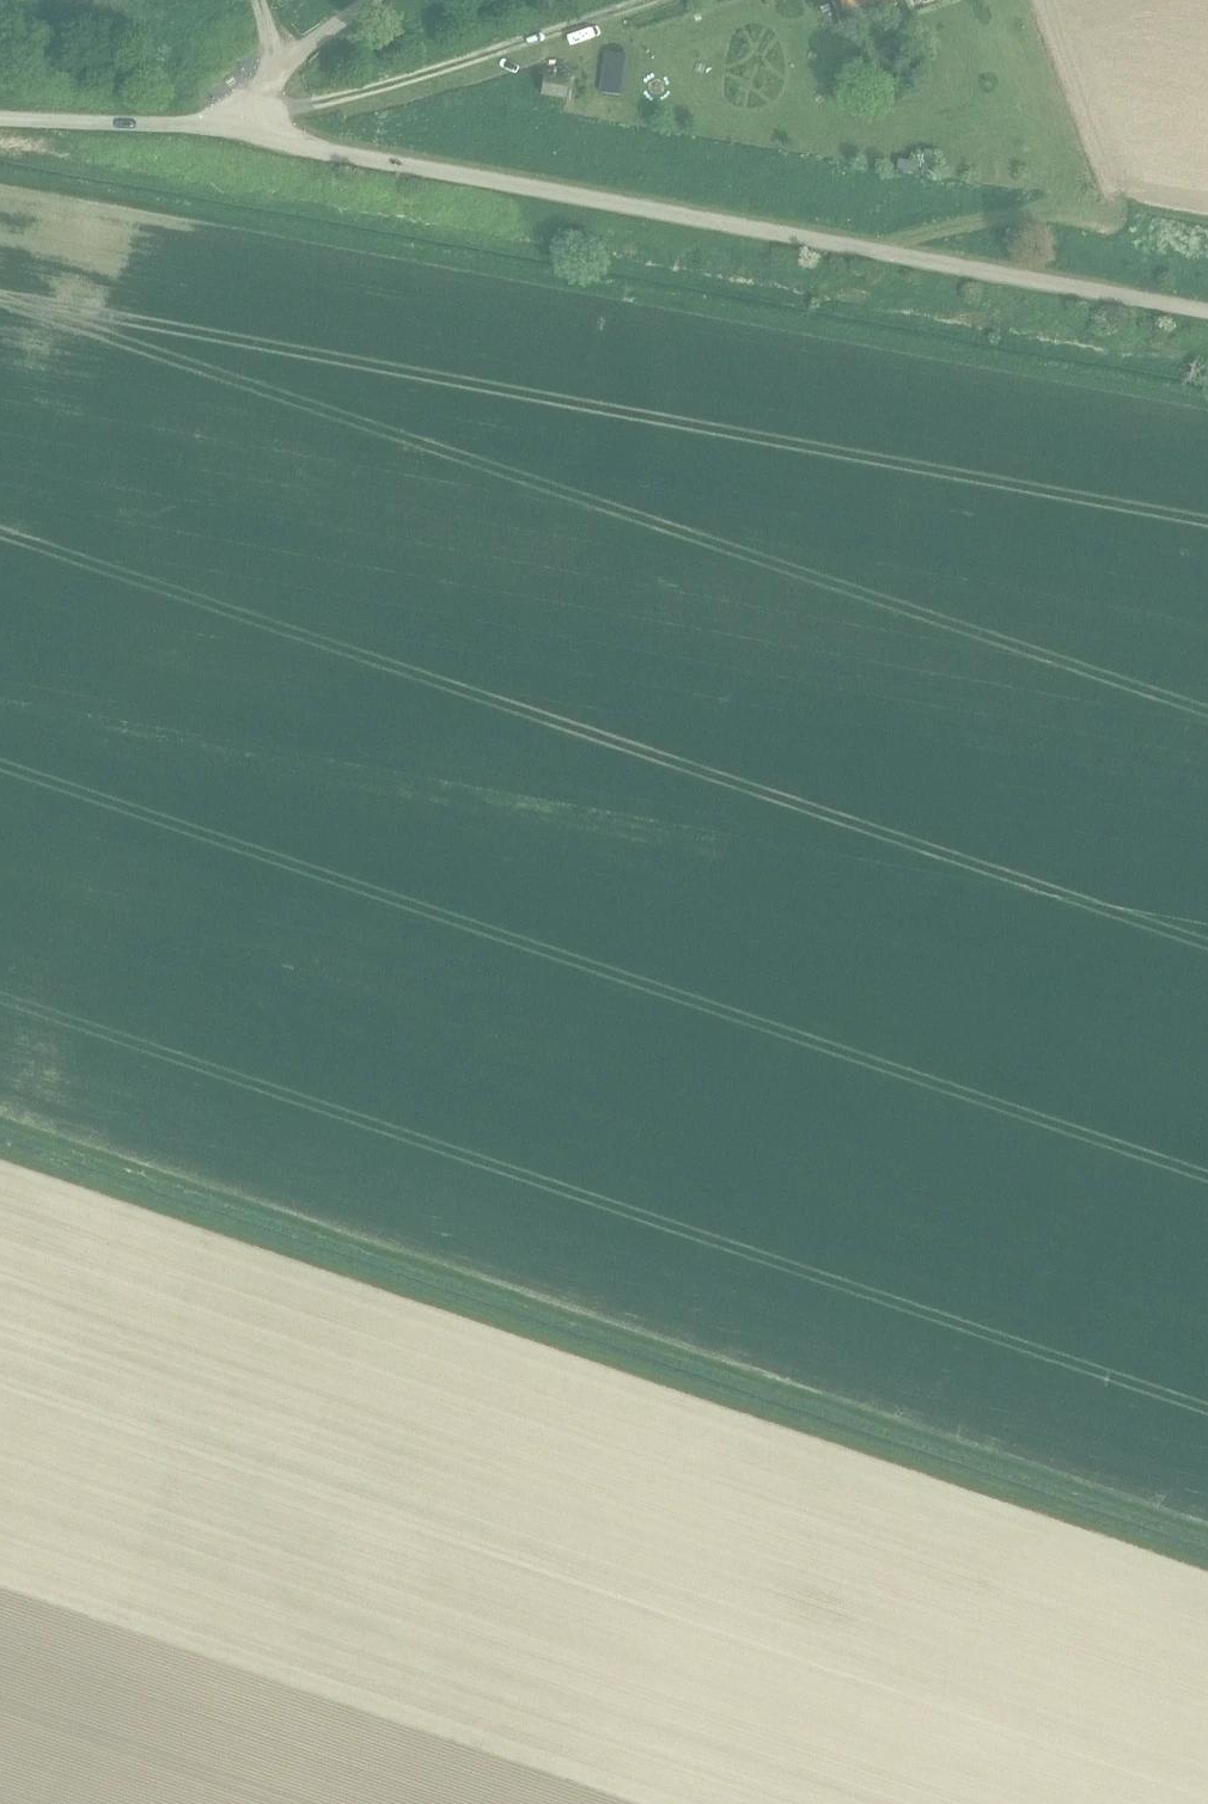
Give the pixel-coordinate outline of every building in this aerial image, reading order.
[(843,13),(879,0),(838,0),(843,13)] [(569,81),(544,77),(541,94),(566,99),(569,81)]
